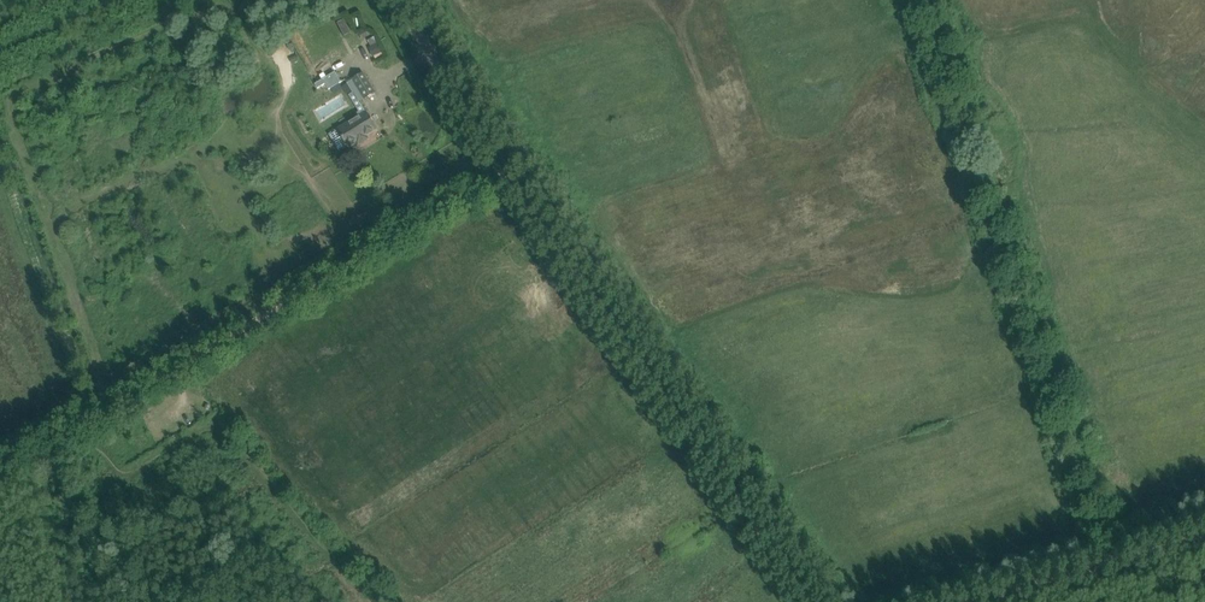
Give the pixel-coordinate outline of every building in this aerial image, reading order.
[(335,17),(343,35),(356,30),(349,11),(335,17)] [(377,36),(367,39),(374,56),(383,53),(377,36)] [(341,82),(335,71),(323,79),(329,89),(341,82)] [(375,92),(363,72),(347,82),(359,102),(375,92)] [(324,84),(322,80),(315,84),(318,88),(324,84)] [(358,144),(368,138),(366,135),(377,128),(367,111),(338,129),(348,146),(356,140),(358,144)]
